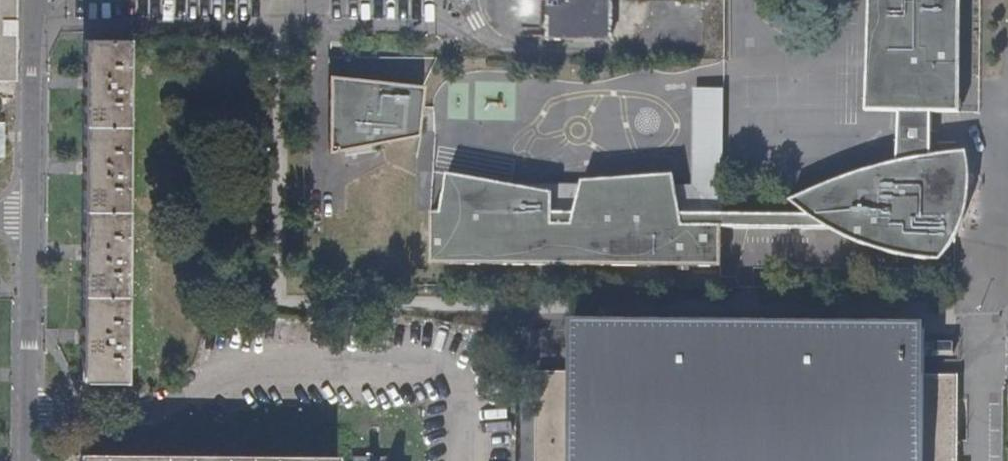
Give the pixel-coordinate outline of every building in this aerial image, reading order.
[(878,3),(898,7),(899,33),(875,34),(864,103),(895,106),(895,114),(895,164),(787,204),(805,218),(679,217),(671,177),(579,184),(571,216),(550,216),(550,196),(445,175),(440,214),(431,214),(430,268),(720,270),(720,230),(824,231),(844,240),(953,241),(963,215),(966,206),(968,190),(967,169),(964,154),(942,155),(930,158),(929,114),(957,114),(957,112),(958,0),(878,0),(878,3)] [(546,37),(611,37),(612,0),(546,0),(546,37)] [(82,40),(80,380),(124,380),(126,40),(82,40)] [(421,88),(326,78),(326,156),(416,138),(421,88)] [(535,371),(534,460),(957,460),(958,376),(924,375),(924,333),(568,330),(568,372),(535,371)] [(933,351),(933,370),(954,370),(954,350),(933,351)]
